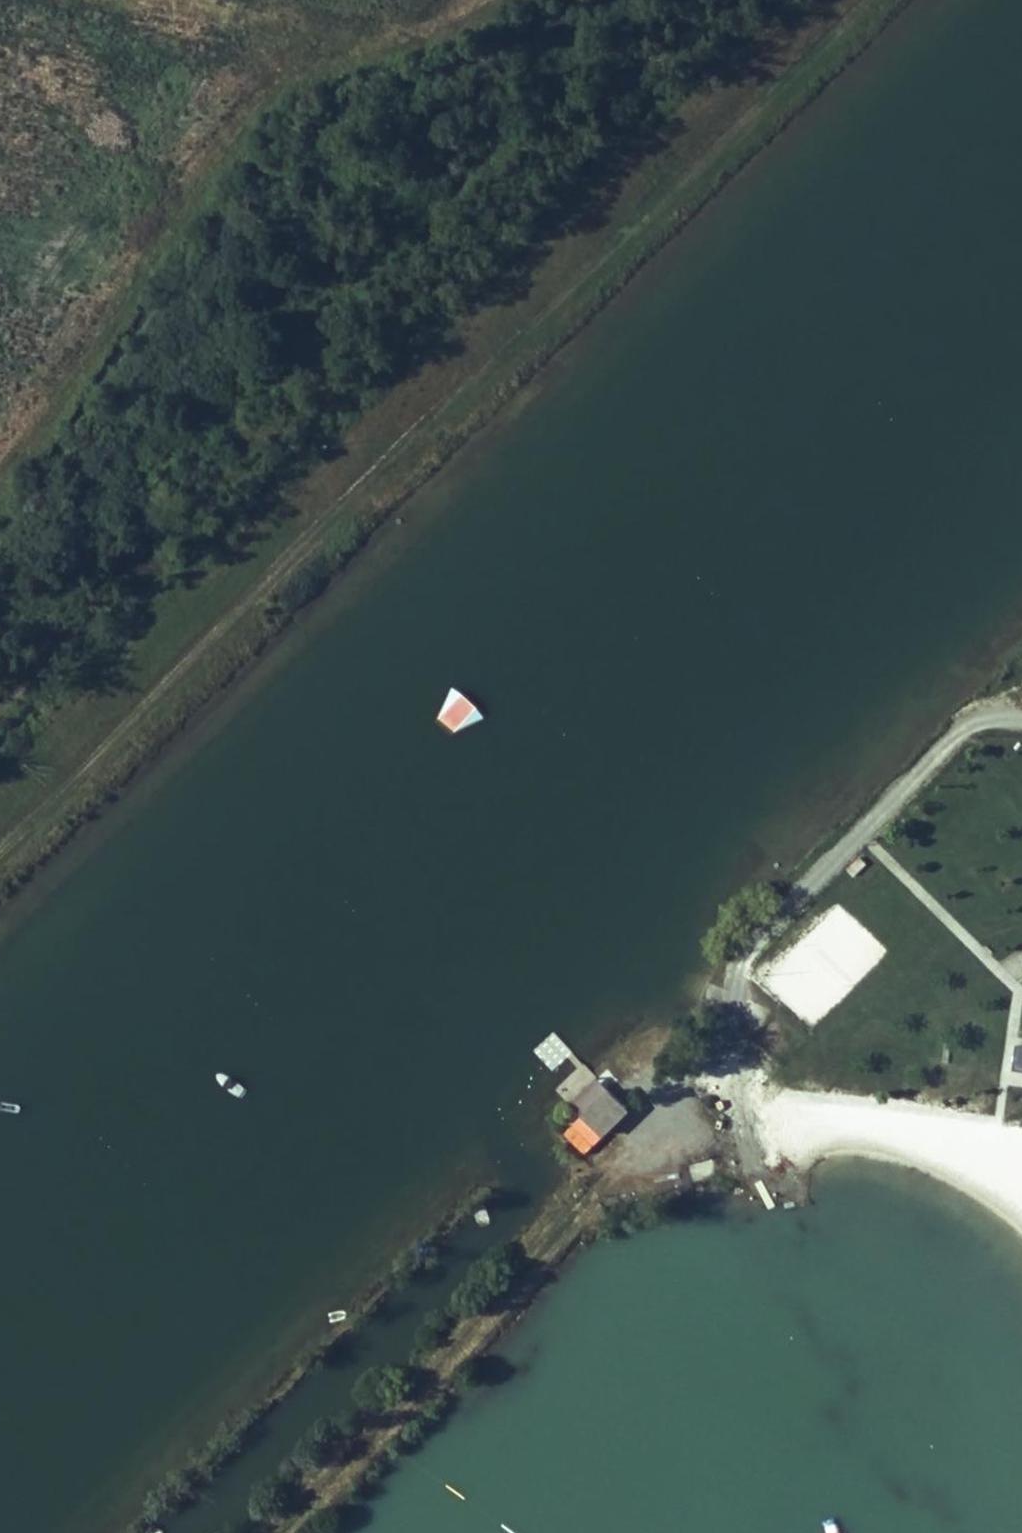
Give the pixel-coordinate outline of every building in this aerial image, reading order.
[(1012,1072),(1021,1073),(1021,1049),(1015,1049),(1012,1072)] [(606,1085),(576,1111),(602,1137),(630,1111),(606,1085)] [(708,1159),(685,1164),(688,1178),(711,1173),(708,1159)]
